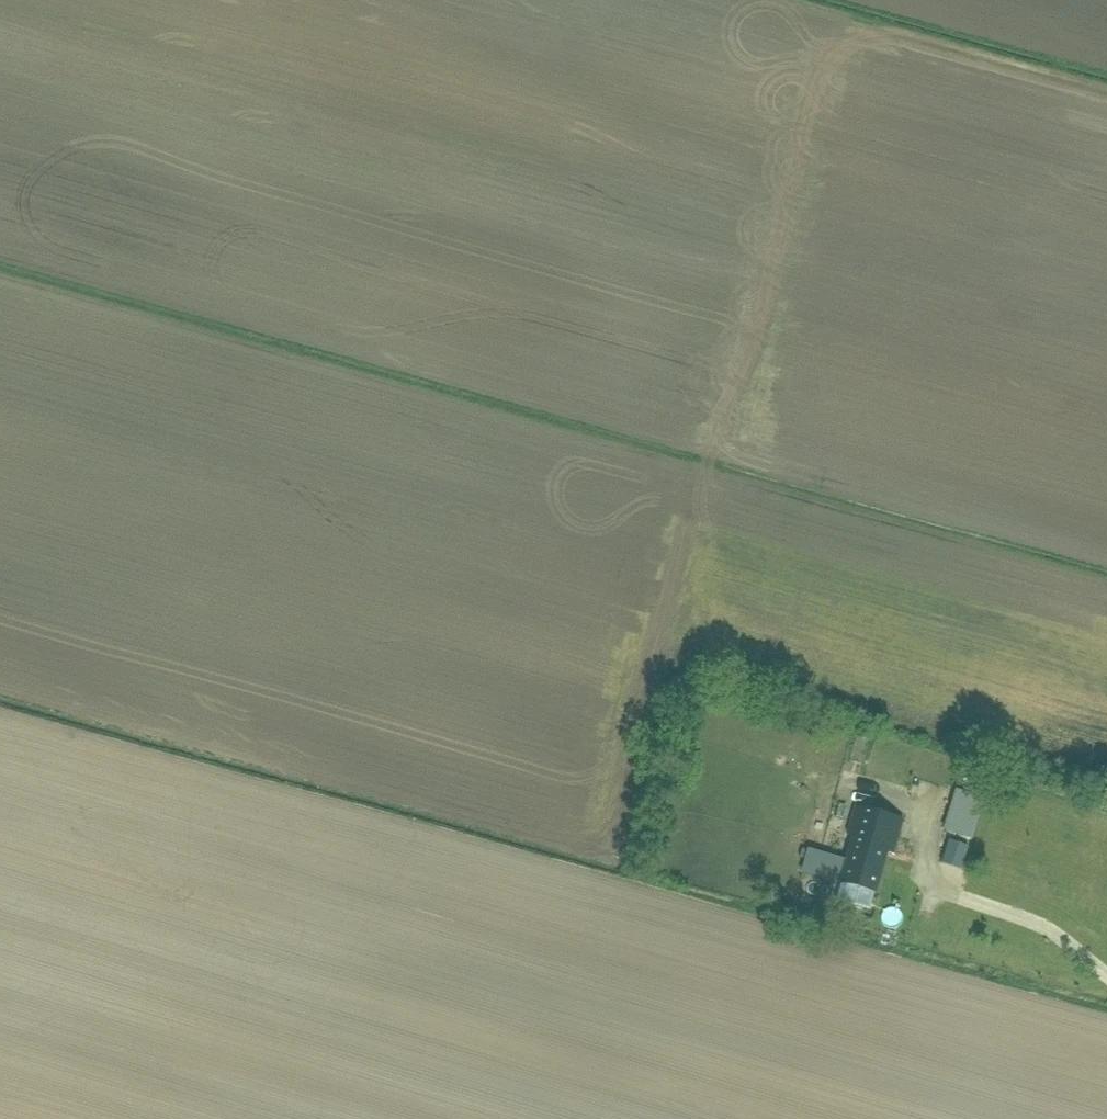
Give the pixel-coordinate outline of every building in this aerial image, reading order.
[(880,895),(903,822),(856,807),(842,850),(813,840),(803,871),(880,895)] [(968,848),(948,841),(939,866),(959,873),(968,848)]
